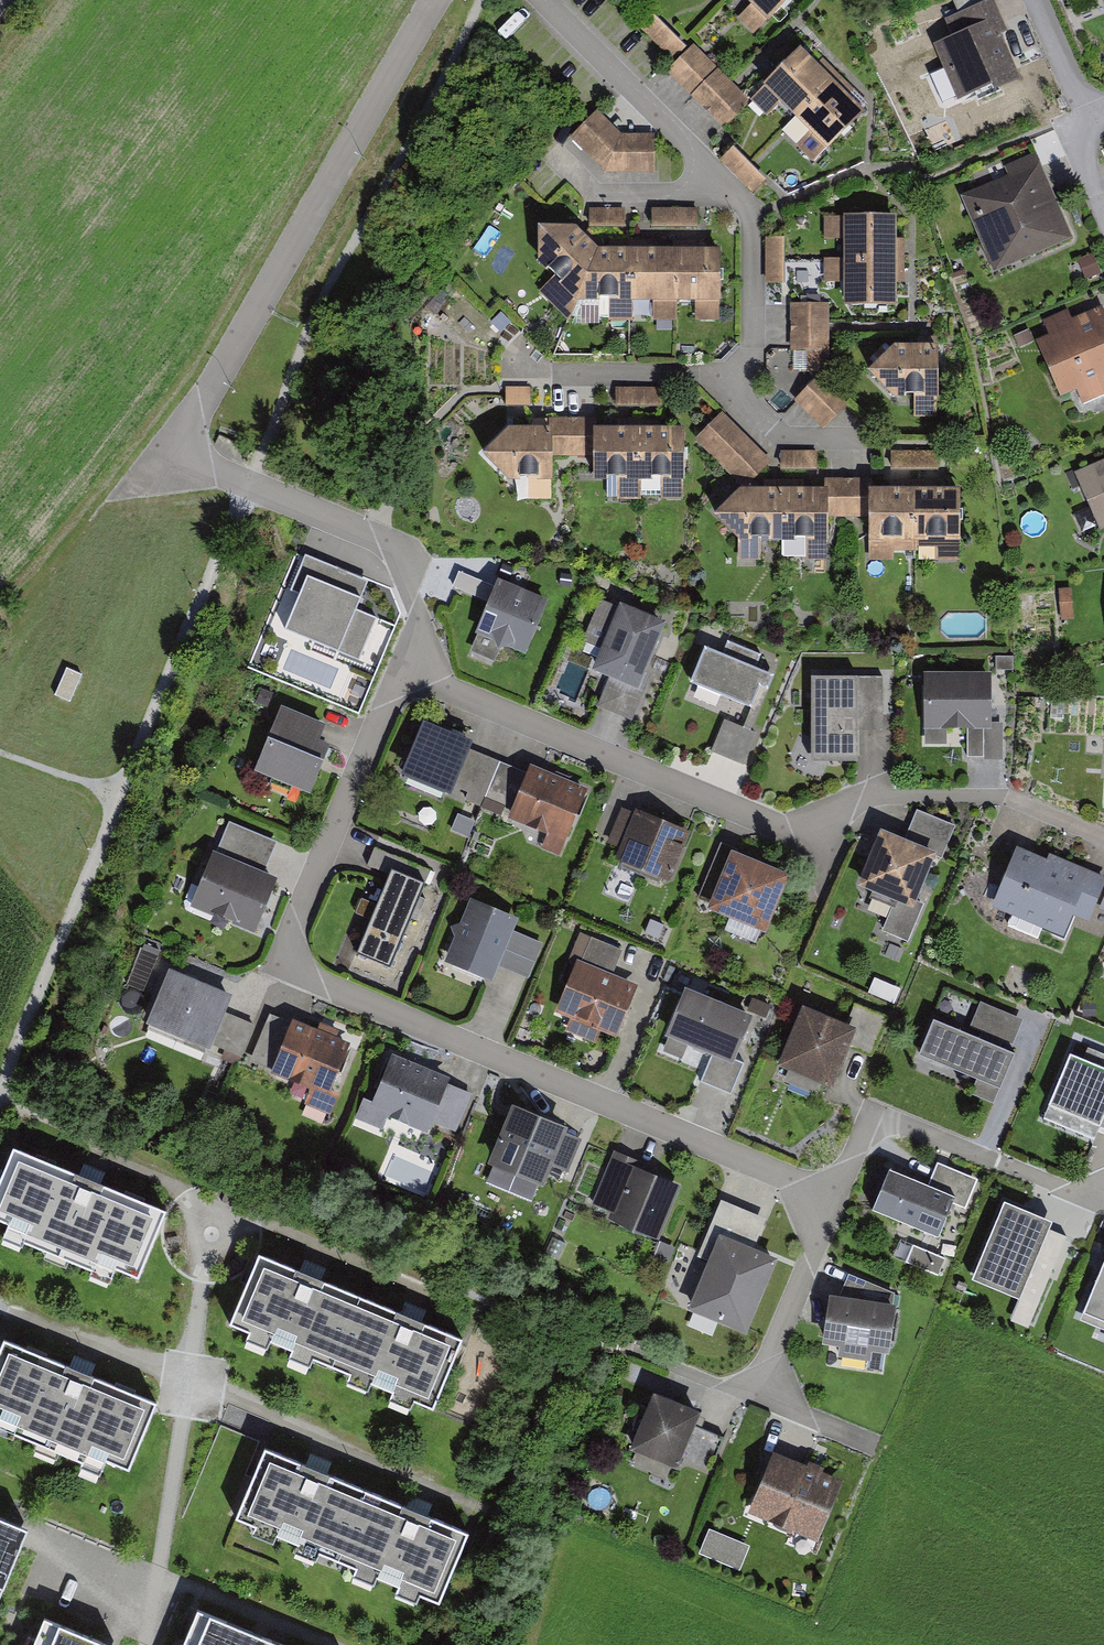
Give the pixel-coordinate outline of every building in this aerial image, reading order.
[(741,10),(755,23),(777,0),(750,0),(741,10)] [(960,87),(1010,65),(991,20),(999,17),(992,0),(982,0),(949,14),(956,29),(939,37),(960,87)] [(683,39),(651,9),(640,20),(672,50),(683,39)] [(728,77),(691,42),(668,65),(705,100),(728,77)] [(780,105),(795,120),(832,83),(800,50),(762,87),(763,88),(750,100),(767,118),(780,105)] [(746,94),(731,81),(708,106),(723,120),(746,94)] [(864,115),(832,83),(795,120),(782,132),(812,163),(825,150),(827,152),(843,137),(864,115)] [(603,165),(651,164),(650,130),(618,129),(593,105),(589,110),(571,129),(603,165)] [(755,191),(768,176),(734,145),(721,160),(755,191)] [(961,198),(994,274),(1073,239),(1036,154),(1004,168),(1008,178),(961,198)] [(622,203),(586,204),(587,220),(622,219),(622,203)] [(695,204),(650,205),(651,219),(695,218),(695,204)] [(890,210),(845,210),(845,297),(890,297),(890,210)] [(568,219),(536,219),(537,251),(573,287),(591,245),(568,219)] [(780,229),(764,229),(765,275),(781,274),(780,229)] [(717,242),(672,243),(673,289),(718,287),(717,242)] [(672,243),(628,245),(629,290),(673,289),(672,243)] [(628,245),(591,245),(573,287),(593,290),(600,312),(629,313),(629,290),(628,245)] [(824,295),(790,295),(790,319),(824,319),(824,295)] [(1098,306),(1071,316),(1068,309),(1045,318),(1051,334),(1040,338),(1060,387),(1075,382),(1082,399),(1103,391),(1103,322),(1098,306)] [(823,326),(790,326),(789,343),(807,343),(807,363),(823,363),(823,326)] [(934,386),(933,342),(889,343),(869,366),(890,387),(934,386)] [(844,397),(818,373),(796,396),(822,421),(844,397)] [(659,385),(613,386),(614,399),(659,398),(659,385)] [(530,387),(505,388),(505,409),(530,409),(530,387)] [(767,456),(721,409),(697,433),(743,480),(767,456)] [(567,449),(565,415),(547,416),(547,426),(504,426),(480,447),(503,471),(549,470),(549,448),(567,449)] [(592,449),(592,470),(639,470),(638,428),(638,424),(593,425),(593,415),(573,416),(573,449),(592,449)] [(682,470),(681,426),(638,428),(639,470),(639,471),(682,470)] [(813,446),(778,446),(779,464),(814,463),(813,446)] [(889,447),(888,461),(935,461),(935,447),(889,447)] [(1079,468),(1102,521),(1103,520),(1103,457),(1079,468)] [(869,474),(848,474),(849,509),(868,509),(868,531),(888,531),(888,542),(912,542),(912,537),(912,486),(869,486),(869,474)] [(957,486),(912,486),(912,537),(957,537),(957,486)] [(713,520),(738,543),(738,562),(761,562),(761,545),(762,545),(768,545),(781,545),(781,544),(781,522),(781,492),(738,492),(713,520)] [(827,562),(827,545),(828,545),(828,492),(781,492),(781,522),(781,544),(781,545),(781,559),(806,558),(806,562),(827,562)] [(452,588),(489,603),(495,588),(459,572),(452,588)] [(489,603),(475,636),(525,658),(548,604),(498,582),(495,588),(489,603)] [(316,587),(291,644),(361,675),(387,618),(316,587)] [(608,681),(638,693),(646,675),(666,627),(620,607),(592,674),(608,681)] [(704,639),(688,677),(748,703),(758,680),(767,684),(772,671),(753,662),(758,651),(725,637),(721,646),(704,639)] [(986,721),(985,670),(924,671),(924,722),(963,721),(964,753),(982,753),(982,721),(986,721)] [(638,693),(608,681),(597,708),(633,723),(652,677),(646,675),(638,693)] [(858,733),(883,733),(883,678),(858,678),(858,680),(858,733)] [(811,680),(811,766),(858,766),(858,733),(858,680),(811,680)] [(279,704),(254,762),(305,785),(323,739),(311,734),(316,721),(279,704)] [(753,728),(722,715),(710,744),(740,756),(753,728)] [(473,746),(423,725),(400,780),(451,800),(452,797),(471,752),(473,746)] [(471,752),(452,797),(480,809),(484,800),(499,763),(471,752)] [(526,774),(499,763),(484,800),(511,811),(526,774)] [(507,821),(565,845),(588,791),(529,767),(526,774),(511,811),(507,821)] [(658,880),(670,885),(691,834),(636,811),(635,815),(622,809),(606,845),(620,850),(615,862),(620,864),(641,873),(645,874),(658,880)] [(916,811),(903,843),(936,857),(942,859),(955,827),(916,811)] [(219,828),(190,897),(248,922),(269,875),(254,868),(263,847),(219,828)] [(860,882),(857,890),(865,893),(894,905),(905,909),(913,913),(916,905),(917,903),(933,865),(936,857),(903,843),(880,834),(877,842),(860,882)] [(391,874),(426,888),(432,873),(374,849),(368,865),(391,874)] [(1070,899),(1089,906),(1101,876),(1079,868),(1077,874),(1016,849),(996,898),(1010,904),(1004,916),(1038,930),(1041,921),(1058,928),(1070,899)] [(731,855),(707,914),(765,937),(789,878),(731,855)] [(356,959),(390,973),(426,888),(391,874),(356,959)] [(509,911),(470,895),(446,954),(485,970),(509,911)] [(916,905),(913,913),(905,909),(894,905),(882,933),(908,944),(924,906),(917,903),(916,905)] [(521,930),(507,963),(520,969),(534,936),(521,930)] [(580,963),(613,977),(623,952),(591,938),(580,963)] [(577,962),(555,1014),(569,1021),(565,1032),(596,1045),(601,1034),(616,1040),(638,988),(613,977),(580,963),(577,962)] [(232,1000),(168,973),(145,1029),(209,1056),(213,1047),(226,1014),(232,1000)] [(745,1011),(683,986),(666,1027),(709,1044),(696,1076),(729,1089),(743,1056),(729,1051),(745,1011)] [(802,1005),(781,1059),(828,1078),(844,1036),(868,1046),(882,1011),(852,999),(843,1021),(802,1005)] [(751,1032),(765,1032),(765,1000),(750,1001),(751,1032)] [(970,1029),(1013,1047),(1023,1022),(980,1004),(970,1029)] [(226,1014),(213,1047),(241,1058),(254,1026),(226,1014)] [(250,1063),(272,1072),(292,1025),(269,1016),(250,1063)] [(310,1093),(305,1106),(331,1117),(339,1097),(330,1094),(336,1081),(350,1046),(293,1023),(292,1025),(272,1072),(271,1076),(310,1093)] [(933,1024),(918,1060),(976,1084),(1000,1094),(1015,1058),(933,1024)] [(466,1085),(389,1054),(370,1100),(421,1121),(424,1113),(450,1124),(466,1085)] [(1078,1068),(1052,1134),(1100,1153),(1103,1143),(1103,1077),(1078,1068)] [(1000,1094),(976,1084),(970,1096),(994,1107),(1000,1094)] [(511,1112),(487,1169),(543,1192),(567,1135),(511,1112)] [(13,1147),(4,1168),(0,1177),(0,1222),(9,1225),(5,1234),(111,1278),(114,1269),(138,1279),(166,1211),(100,1184),(89,1179),(79,1175),(13,1147)] [(633,1158),(611,1149),(597,1184),(617,1193),(611,1209),(651,1226),(670,1182),(630,1165),(633,1158)] [(100,1184),(105,1170),(95,1166),(84,1162),(79,1175),(89,1179),(100,1184)] [(926,1190),(955,1202),(954,1206),(965,1211),(978,1181),(937,1164),(926,1190)] [(889,1174),(872,1215),(938,1243),(954,1206),(955,1202),(926,1190),(889,1174)] [(1004,1207),(972,1285),(1019,1305),(1052,1227),(1004,1207)] [(906,1264),(938,1278),(945,1260),(913,1246),(906,1264)] [(782,1277),(729,1251),(692,1328),(745,1354),(782,1277)] [(312,1357),(331,1365),(360,1295),(320,1279),(309,1274),(299,1270),(258,1253),(229,1323),(247,1330),(244,1339),(265,1348),(269,1339),(290,1348),(287,1356),(308,1365),(312,1357)] [(320,1279),(325,1266),(315,1262),(304,1257),(299,1270),(309,1274),(320,1279)] [(848,1276),(837,1302),(892,1310),(895,1296),(848,1276)] [(1088,1322),(1103,1327),(1103,1281),(1088,1322)] [(414,1399),(434,1407),(452,1364),(463,1338),(422,1321),(412,1317),(400,1312),(360,1295),(331,1365),(349,1373),(346,1381),(367,1390),(371,1381),(392,1390),(389,1399),(411,1408),(414,1399)] [(417,1304),(406,1299),(400,1312),(412,1317),(422,1321),(428,1309),(417,1304)] [(821,1349),(839,1352),(838,1360),(871,1366),(872,1357),(888,1360),(889,1354),(891,1340),(896,1311),(892,1310),(837,1302),(829,1301),(825,1329),(822,1344),(821,1349)] [(3,1339),(0,1346),(0,1427),(101,1470),(105,1461),(128,1471),(157,1403),(91,1375),(80,1371),(69,1366),(3,1339)] [(91,1375),(97,1361),(86,1356),(75,1352),(69,1366),(80,1371),(91,1375)] [(692,1409),(651,1391),(630,1441),(671,1458),(692,1409)] [(318,1551),(337,1560),(366,1490),(325,1473),(314,1468),(304,1464),(264,1448),(253,1475),(251,1479),(235,1517),(253,1525),(250,1533),(271,1542),(275,1534),(296,1543),(293,1551),(314,1560),(318,1551)] [(309,1451),(304,1464),(314,1468),(325,1473),(330,1460),(320,1456),(309,1451)] [(832,1477),(773,1452),(751,1503),(811,1528),(832,1477)] [(420,1594),(439,1602),(459,1554),(468,1532),(427,1515),(416,1511),(406,1506),(366,1490),(337,1560),(355,1567),(352,1575),(373,1584),(377,1576),(398,1585),(395,1593),(416,1602),(420,1594)] [(411,1493),(406,1506),(416,1511),(427,1515),(433,1502),(422,1498),(411,1493)] [(28,1530),(0,1518),(0,1596),(28,1530)] [(742,1568),(752,1543),(711,1527),(701,1552),(742,1568)] [(183,1644),(288,1644),(199,1608),(183,1644)] [(33,1644),(110,1644),(45,1618),(33,1644)]
